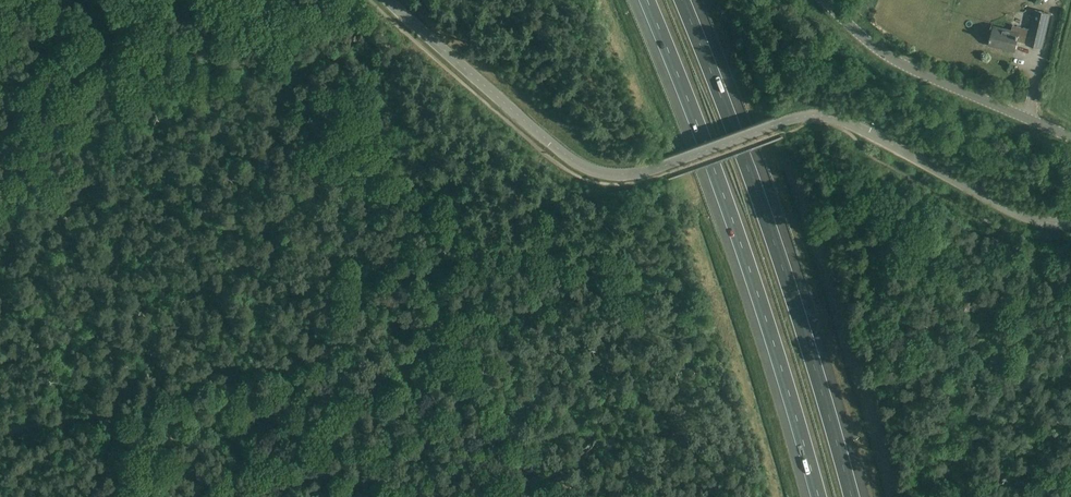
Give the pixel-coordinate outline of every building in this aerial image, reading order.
[(1011,30),(994,26),(991,38),(990,37),(990,40),(991,40),(989,45),(1000,47),(1000,46),(1004,47),(1004,48),(1014,51),(1017,41),(1026,43),(1026,44),(1042,48),(1050,14),(1035,10),(1030,29),(1013,25),(1011,30)]
